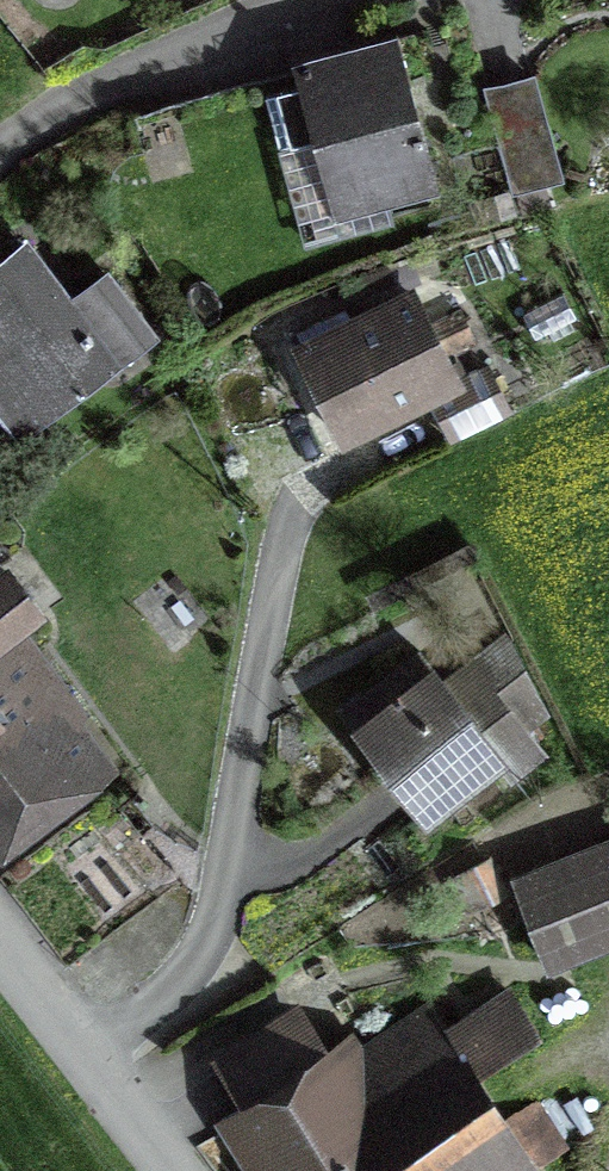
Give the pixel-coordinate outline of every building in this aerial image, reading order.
[(419,199),(381,39),(284,63),(322,222),(419,199)] [(536,88),(486,100),(511,205),(561,193),(536,88)] [(13,241),(0,251),(0,441),(5,448),(110,368),(60,303),(13,241)] [(95,275),(60,303),(110,368),(145,342),(95,275)] [(410,322),(396,292),(335,320),(333,314),(279,339),(332,452),(453,395),(417,319),(410,322)] [(53,684),(17,634),(42,616),(0,557),(0,722),(53,684)] [(487,644),(432,686),(494,768),(515,779),(535,763),(486,693),(510,675),(487,644)] [(432,686),(419,668),(339,728),(414,828),(494,768),(432,686)] [(105,756),(53,684),(0,722),(0,831),(105,756)] [(500,879),(535,974),(608,947),(608,840),(500,879)] [(497,993),(430,1033),(459,1078),(524,1039),(497,993)] [(228,1106),(317,1050),(290,1006),(200,1062),(228,1106)] [(459,1078),(430,1033),(417,1012),(352,1053),(340,1035),(317,1050),(228,1106),(203,1122),(234,1170),(519,1170),(459,1078)]
